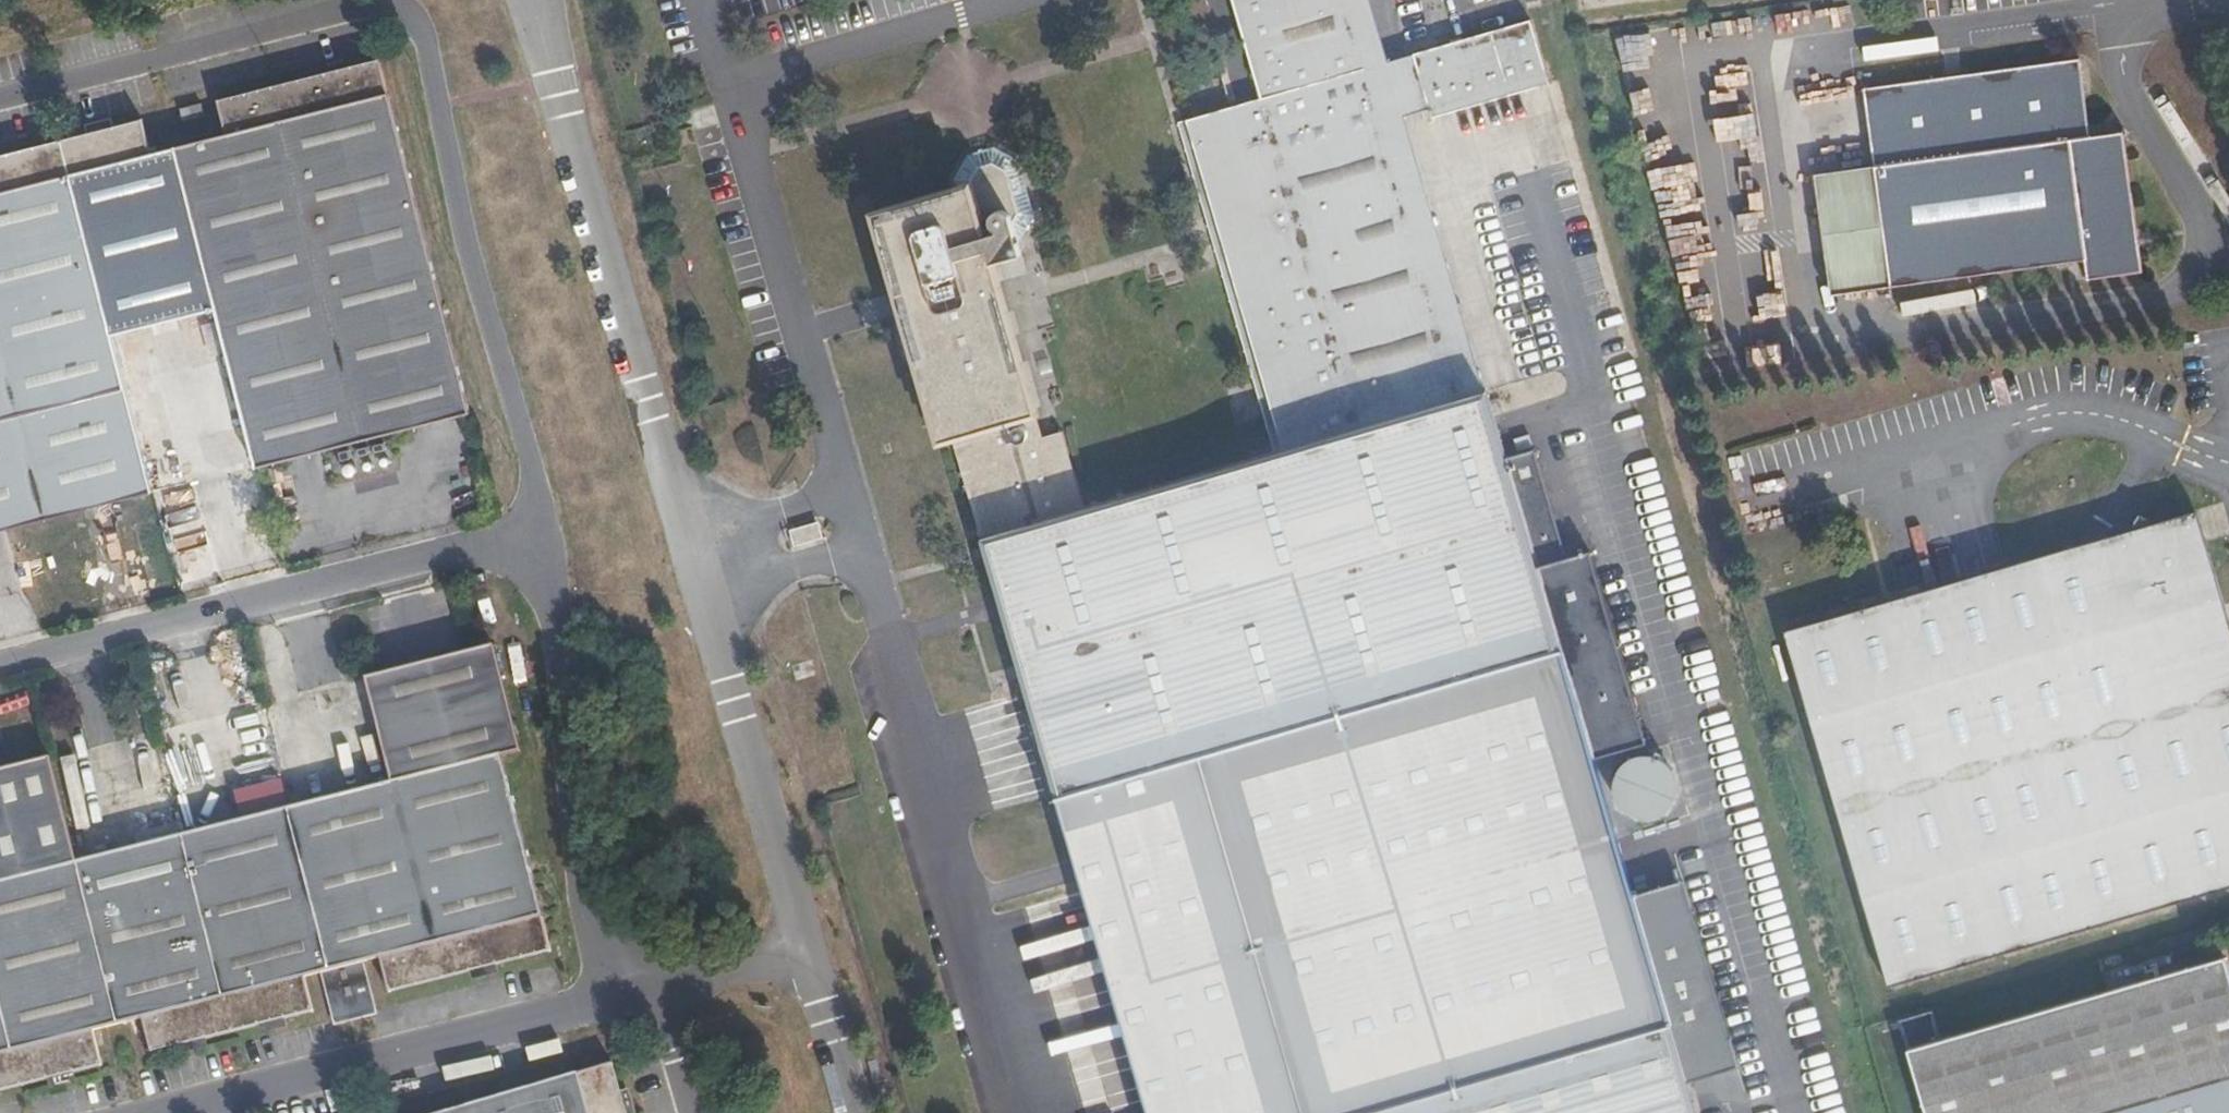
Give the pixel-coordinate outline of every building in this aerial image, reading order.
[(1344,0),(1232,0),(1260,99),(1185,121),(1278,451),(1079,506),(1058,430),(1037,436),(988,263),(1019,254),(1016,240),(1033,214),(1016,158),(994,146),(965,153),(953,177),(957,188),(874,212),(941,440),(953,437),(1148,1112),(1692,1112),(1684,1085),(1735,1071),(1682,883),(1632,898),(1617,844),(1645,837),(1602,685),(1574,693),(1486,389),(1459,396),(1382,131),(1364,67),(1344,0)] [(1364,67),(1391,59),(1374,0),(1344,0),(1364,67)] [(1533,17),(1415,52),(1434,116),(1552,81),(1533,17)] [(1391,59),(1364,67),(1382,131),(1410,123),(1419,120),(1434,116),(1415,52),(1400,57),(1391,59)] [(1875,164),(1891,286),(2085,261),(2088,279),(2142,272),(2123,132),(2087,138),(2077,59),(1864,87),(1875,164)] [(151,493),(111,335),(215,309),(255,467),(469,413),(380,60),(217,101),(225,135),(150,154),(142,120),(0,156),(0,531),(151,493)] [(1459,396),(1486,389),(1453,275),(1410,123),(1382,131),(1459,396)] [(1832,294),(1891,286),(1875,164),(1817,172),(1832,294)] [(152,378),(143,340),(120,345),(129,384),(152,378)] [(2197,512),(2158,524),(2196,545),(2207,542),(2197,512)] [(2158,524),(2142,515),(2131,530),(1783,630),(1889,979),(2221,886),(2228,884),(2228,615),(2207,542),(2196,545),(2158,524)] [(425,662),(380,673),(362,678),(389,784),(293,807),(190,834),(180,837),(177,826),(137,836),(140,847),(86,861),(60,756),(0,771),(0,1091),(101,1065),(93,1031),(142,1019),(150,1052),(312,1012),(304,978),(322,973),(335,1024),(376,1014),(375,1008),(363,962),(380,958),(388,991),(550,951),(501,757),(520,752),(493,645),(463,653),(425,662)] [(1906,1042),(1925,1112),(2228,1112),(2228,961),(2227,953),(1906,1042)] [(611,1064),(442,1112),(625,1112),(611,1064)]
